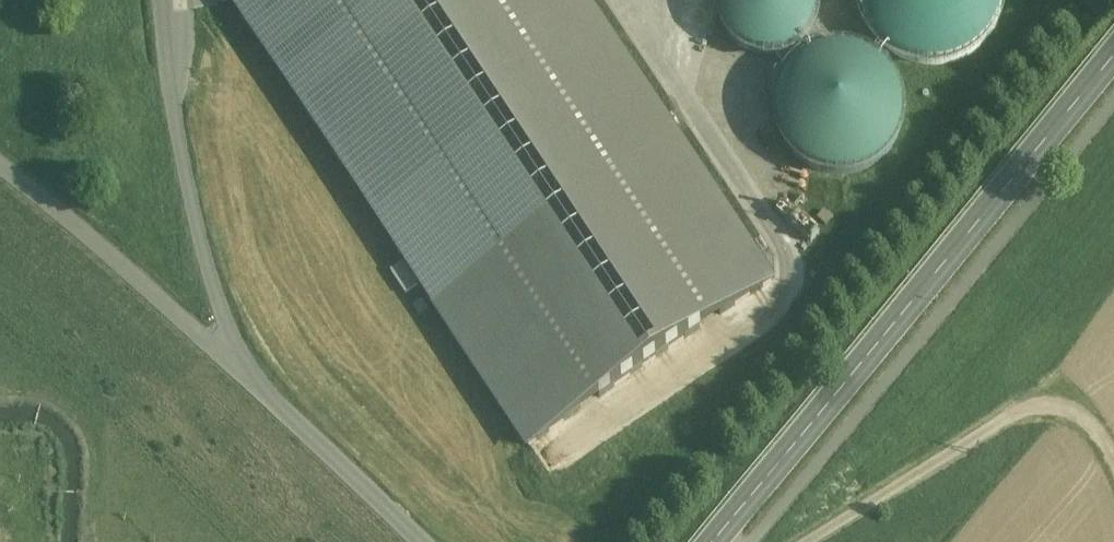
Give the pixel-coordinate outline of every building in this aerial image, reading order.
[(528,442),(771,281),(584,0),(232,0),(528,442)] [(807,29),(812,22),(815,13),(817,4),(817,0),(724,0),(724,5),(726,14),(730,22),(735,30),(741,36),(749,41),(757,44),(766,46),(775,46),(784,44),(793,41),(800,36),(807,29)] [(986,32),(993,23),(998,13),(1002,2),(1002,0),(862,0),(862,1),(866,12),(871,22),(877,31),(885,39),(894,45),(904,51),(915,54),(926,56),(937,56),(948,55),(959,51),(969,46),(978,40),(986,32)] [(887,148),(894,140),(899,131),(903,121),(904,111),(905,100),(903,90),(899,80),(894,70),(888,62),(880,55),(871,49),(861,45),(851,43),(840,42),(829,43),(819,46),(810,51),(801,57),(794,65),(788,74),(783,83),(780,94),(779,104),(780,115),(783,125),(787,135),(793,144),(800,151),(809,158),(818,163),(828,166),(839,167),(849,167),(860,165),(870,161),(879,155),(887,148)]
